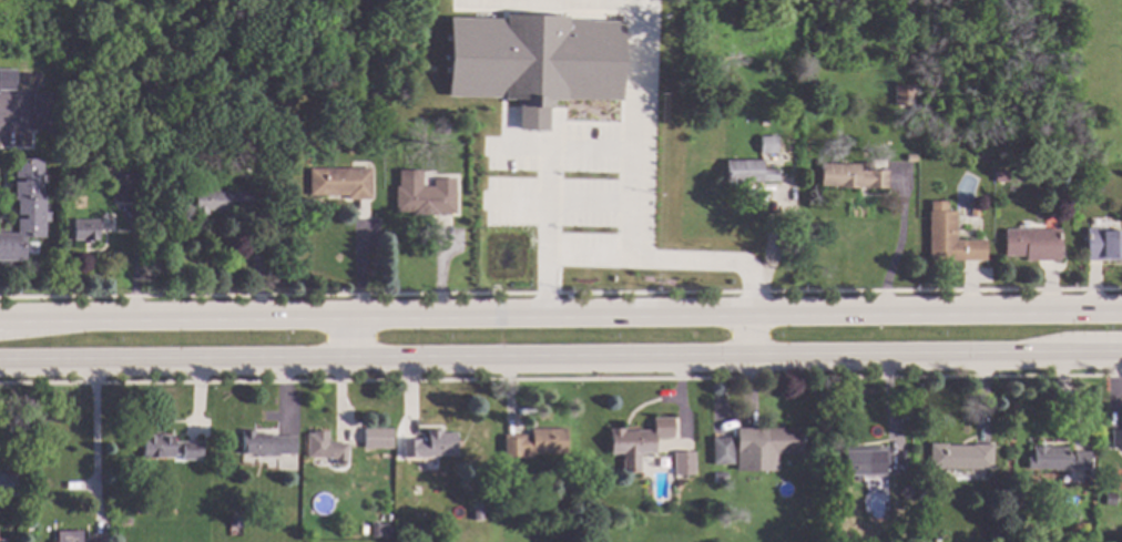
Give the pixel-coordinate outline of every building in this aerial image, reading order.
[(753,21),(743,21),(743,4),(753,4),(753,21)] [(916,18),(905,18),(905,9),(916,9),(916,18)] [(620,101),(621,22),(566,21),(566,18),(446,16),(445,98),(517,99),(516,131),(548,131),(548,100),(620,101)] [(14,92),(0,92),(0,70),(14,71),(14,92)] [(916,85),(915,106),(894,105),(894,84),(916,85)] [(52,111),(55,111),(55,132),(34,132),(34,114),(31,114),(31,93),(52,93),(52,111)] [(583,114),(562,114),(562,136),(544,136),(544,129),(527,129),(527,119),(523,119),(523,102),(565,102),(565,95),(583,95),(583,114)] [(449,136),(438,135),(438,124),(449,124),(449,136)] [(775,155),(757,154),(758,137),(775,137),(775,155)] [(985,163),(972,163),(972,153),(985,153),(985,163)] [(915,156),(915,164),(905,164),(905,155),(915,156)] [(8,268),(0,268),(0,229),(10,229),(10,235),(16,235),(16,224),(11,224),(11,211),(17,211),(17,202),(13,202),(13,187),(9,187),(9,173),(13,174),(13,160),(41,160),(40,197),(44,197),(43,239),(24,239),(23,263),(8,262),(8,268)] [(759,171),(776,171),(776,183),(737,183),(737,190),(724,190),(724,162),(759,162),(759,171)] [(870,172),(886,172),(886,190),(865,190),(865,187),(858,187),(858,190),(836,190),(836,187),(818,187),(818,164),(857,165),(857,163),(870,163),(870,172)] [(370,202),(345,202),(345,197),(308,196),(308,170),(371,170),(370,202)] [(1003,182),(994,182),(996,173),(1003,173),(1003,182)] [(130,203),(112,203),(112,185),(130,185),(130,203)] [(451,193),(455,193),(455,214),(436,214),(436,216),(410,216),(410,214),(394,214),(394,187),(435,187),(435,185),(451,185),(451,193)] [(253,207),(237,207),(237,203),(227,203),(227,213),(206,213),(206,217),(193,217),(193,191),(236,192),(236,187),(254,187),(253,207)] [(945,213),(955,213),(956,242),(979,242),(979,262),(942,263),(942,258),(926,258),(926,213),(928,213),(928,203),(945,203),(945,213)] [(99,242),(93,242),(93,244),(81,244),(81,243),(71,242),(71,221),(99,222),(99,242)] [(1105,233),(1121,233),(1121,262),(1084,262),(1084,229),(1105,229),(1105,233)] [(1058,262),(1023,262),(1023,257),(1002,257),(1002,231),(1059,232),(1058,262)] [(672,437),(653,437),(653,452),(639,452),(639,471),(621,471),(621,453),(609,453),(609,428),(622,428),(622,430),(652,430),(652,417),(671,417),(672,437)] [(391,448),(363,448),(363,427),(391,427),(391,448)] [(564,453),(532,453),(532,459),(521,459),(521,457),(502,457),(502,434),(530,434),(530,428),(564,428),(564,453)] [(799,453),(764,453),(764,448),(757,448),(757,457),(741,457),(741,437),(763,437),(763,428),(799,428),(799,453)] [(253,432),(268,433),(268,436),(294,436),(293,453),(275,453),(275,457),(262,457),(262,453),(241,453),(242,429),(253,430),(253,432)] [(1109,429),(1121,429),(1121,448),(1110,448),(1109,429)] [(326,442),(344,442),(344,464),(333,464),(333,458),(305,457),(305,432),(310,432),(310,430),(326,430),(326,442)] [(445,432),(455,432),(455,456),(427,456),(427,457),(401,457),(401,439),(418,439),(418,440),(426,440),(426,430),(443,430),(445,432)] [(172,443),(181,443),(181,441),(200,440),(201,459),(181,459),(181,454),(172,454),(172,457),(141,458),(141,434),(172,433),(172,443)] [(732,463),(711,463),(711,437),(732,436),(732,463)] [(991,470),(927,468),(927,442),(946,442),(946,444),(971,444),(971,443),(991,443),(991,470)] [(886,473),(843,474),(842,447),(886,446),(886,473)] [(1065,454),(1072,454),(1072,451),(1089,451),(1089,468),(1048,468),(1048,471),(1043,471),(1043,469),(1026,469),(1026,458),(1031,458),(1031,447),(1065,447),(1065,454)] [(693,474),(672,475),(672,451),(692,451),(693,474)] [(724,482),(712,482),(712,471),(724,471),(724,482)] [(911,490),(902,500),(896,493),(904,483),(911,490)] [(926,500),(916,500),(916,491),(926,491),(926,500)] [(1115,493),(1114,505),(1104,505),(1104,493),(1115,493)] [(241,526),(228,526),(228,514),(241,514),(241,526)] [(380,523),(380,535),(370,535),(370,523),(380,523)] [(34,534),(26,534),(26,525),(34,525),(34,534)] [(80,530),(81,541),(55,541),(55,530),(80,530)]
